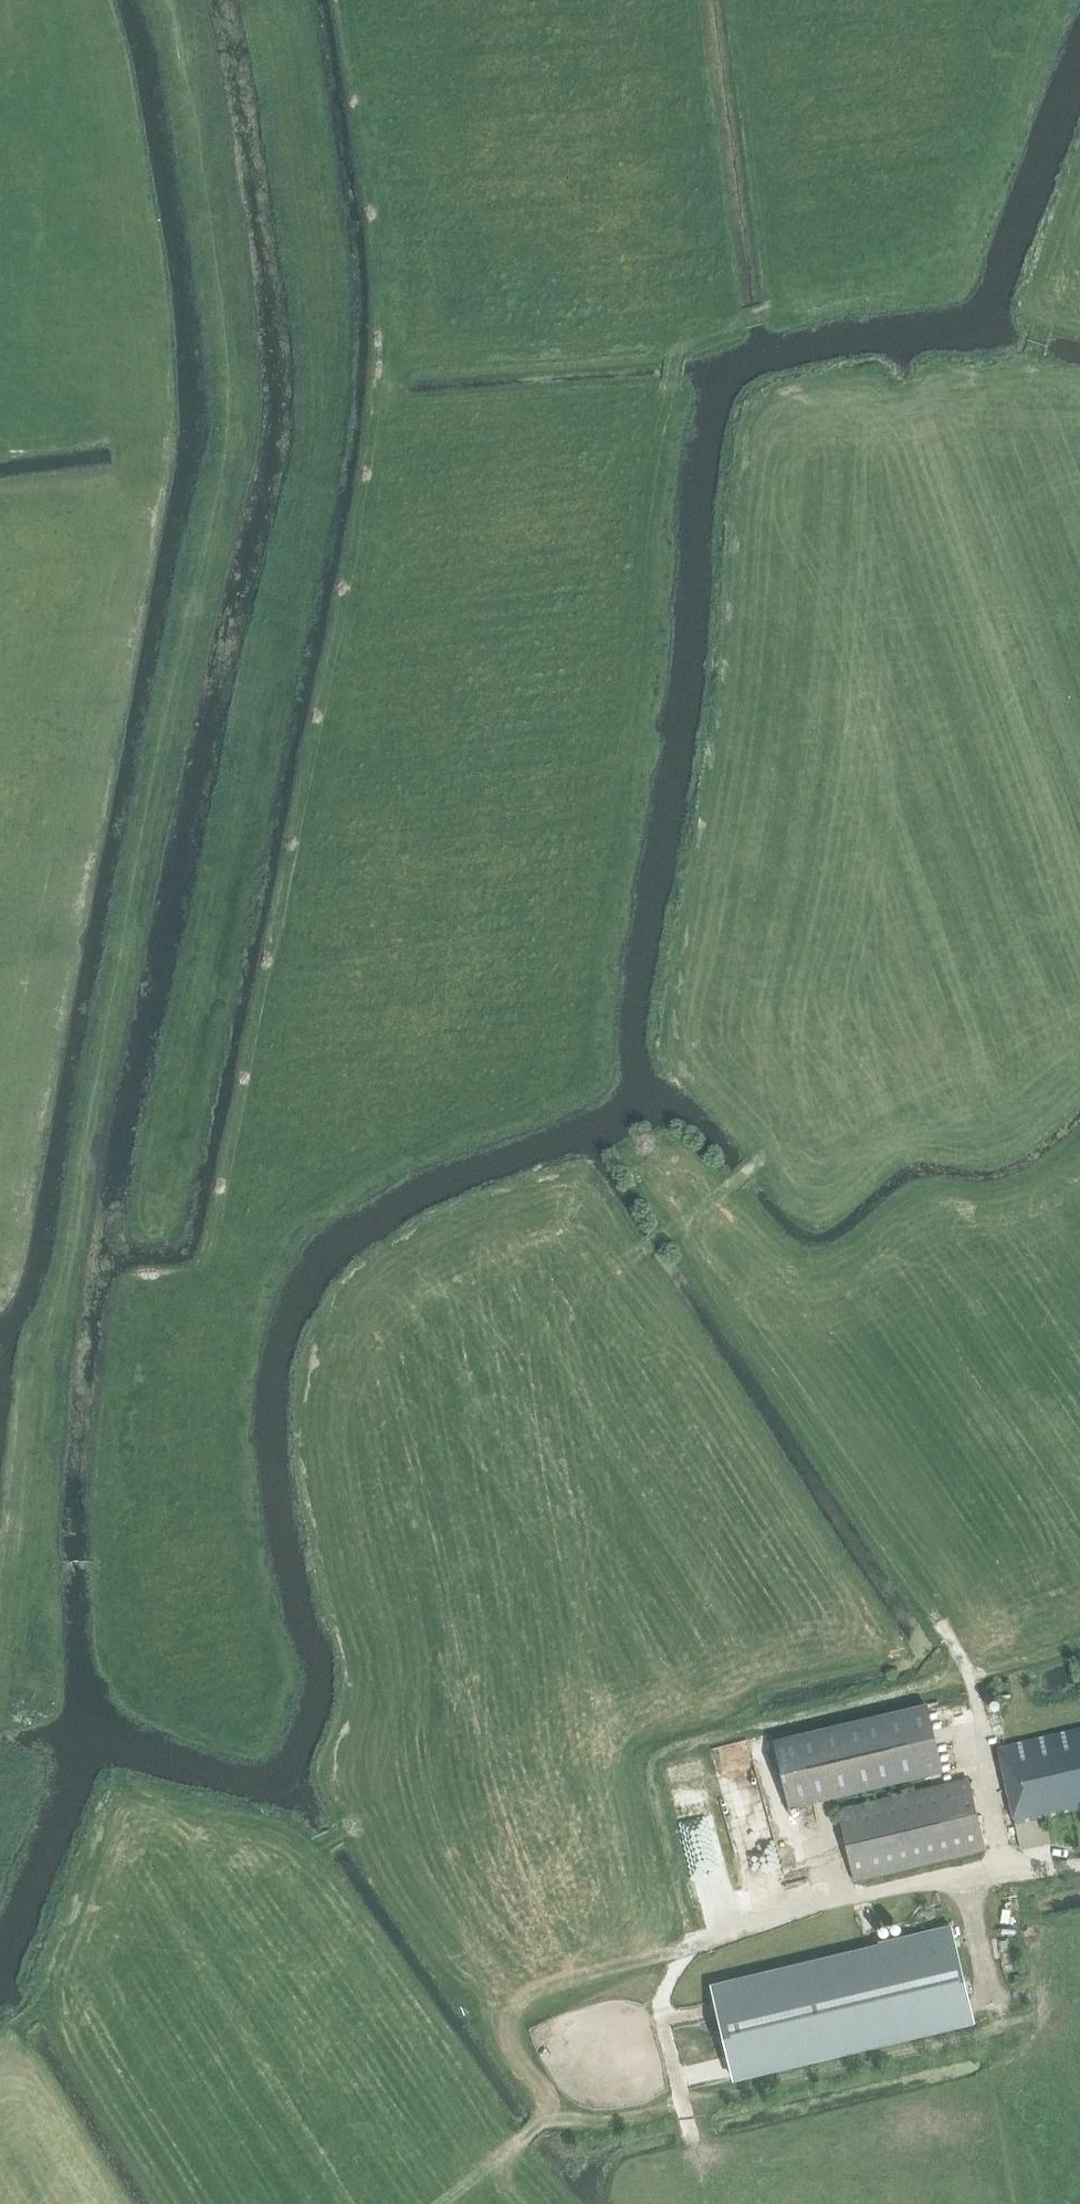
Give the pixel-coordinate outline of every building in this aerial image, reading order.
[(940,1774),(925,1706),(773,1741),(789,1809),(940,1774)] [(1016,1825),(1022,1851),(1051,1844),(1045,1818),(1079,1810),(1079,1731),(998,1749),(1016,1825)] [(720,1775),(757,1766),(750,1739),(713,1748),(720,1775)] [(836,1810),(853,1881),(985,1851),(969,1780),(836,1810)] [(882,1951),(712,1991),(734,2081),(973,2023),(951,1929),(881,1946),(882,1951)]
